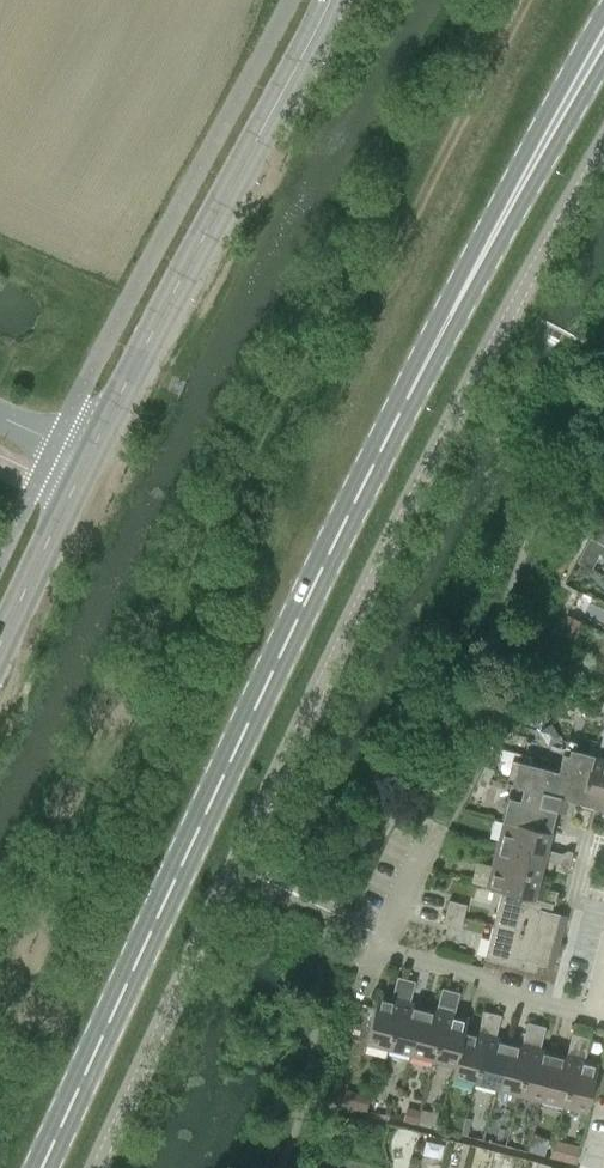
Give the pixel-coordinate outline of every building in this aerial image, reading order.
[(589,538),(578,562),(592,569),(603,546),(589,538)] [(569,615),(561,630),(575,638),(584,623),(569,615)] [(563,753),(559,771),(552,795),(559,797),(580,802),(580,803),(581,803),(594,755),(571,749),(569,755),(563,753)] [(594,755),(581,803),(603,809),(603,804),(603,758),(594,756),(594,755)] [(523,787),(522,794),(558,803),(559,797),(552,795),(559,771),(519,760),(512,784),(523,787)] [(485,766),(481,775),(490,779),(494,770),(485,766)] [(486,788),(490,779),(481,775),(476,783),(486,788)] [(509,797),(504,819),(550,831),(558,803),(522,794),(520,800),(509,797)] [(504,821),(498,842),(571,861),(573,852),(568,851),(563,854),(546,849),(551,831),(550,831),(504,819),(503,821),(504,821)] [(498,842),(492,864),(540,876),(544,860),(560,864),(563,869),(568,870),(571,861),(498,842)] [(486,887),(502,892),(534,899),(534,898),(540,876),(492,864),(486,887)] [(543,902),(553,904),(555,905),(559,892),(546,889),(543,900),(543,902)] [(502,892),(493,925),(559,943),(567,916),(551,911),(553,904),(543,902),(543,900),(534,898),(534,899),(502,892)] [(446,912),(464,917),(467,905),(449,900),(446,912)] [(461,929),(464,917),(446,912),(443,924),(461,929)] [(553,967),(559,943),(493,925),(484,957),(536,971),(538,963),(553,967)] [(366,1042),(390,1048),(407,979),(398,977),(393,998),(378,994),(366,1042)] [(390,1048),(412,1054),(424,1006),(411,1002),(416,981),(407,979),(390,1048)] [(412,1054),(434,1059),(452,990),(443,988),(437,1009),(424,1006),(412,1054)] [(434,1059),(454,1064),(456,1065),(465,1029),(466,1029),(469,1017),(455,1014),(460,992),(452,990),(434,1059)] [(451,1076),(475,1082),(492,1013),(483,1011),(478,1032),(466,1029),(465,1029),(456,1065),(454,1064),(451,1076)] [(475,1082),(497,1087),(509,1041),(496,1037),(501,1016),(492,1013),(475,1082)] [(497,1087),(520,1093),(537,1025),(528,1022),(522,1044),(509,1041),(497,1087)] [(520,1093),(542,1099),(554,1052),(540,1048),(546,1027),(537,1025),(520,1093)] [(542,1099),(564,1104),(581,1036),(573,1034),(567,1055),(554,1052),(542,1099)] [(591,1038),(581,1036),(564,1104),(587,1110),(599,1063),(585,1059),(591,1038)] [(347,1089),(344,1104),(367,1110),(371,1096),(347,1089)] [(423,1110),(419,1123),(439,1128),(442,1115),(423,1110)] [(551,1158),(577,1164),(580,1151),(555,1144),(551,1158)]
